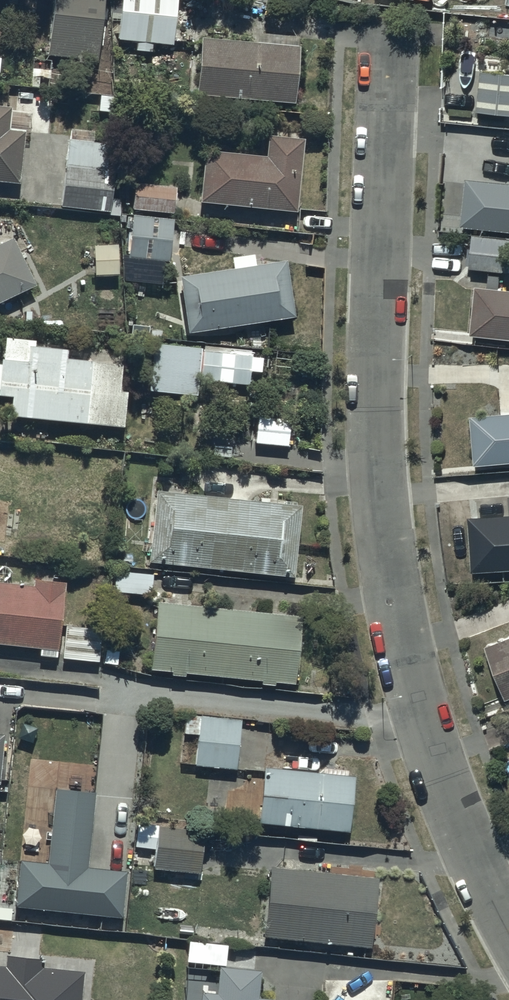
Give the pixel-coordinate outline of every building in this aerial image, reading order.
[(49,56),(99,61),(105,0),(54,0),(49,56)] [(119,39),(174,44),(177,8),(213,11),(214,0),(123,0),(119,39)] [(300,48),(202,40),(197,96),(295,104),(300,48)] [(482,72),(477,112),(508,115),(508,75),(482,72)] [(20,182),(25,130),(10,129),(13,108),(0,106),(0,180),(20,182)] [(205,149),(200,201),(297,211),(304,139),(269,135),(267,155),(205,149)] [(111,142),(69,139),(64,208),(114,211),(116,169),(109,168),(111,142)] [(467,178),(461,226),(508,232),(508,182),(467,178)] [(134,184),(132,209),(174,212),(176,187),(134,184)] [(174,219),(133,215),(129,257),(134,257),(133,268),(164,270),(165,260),(171,261),(174,219)] [(473,234),(470,269),(508,272),(508,237),(473,234)] [(36,285),(14,238),(0,244),(0,302),(36,285)] [(119,244),(95,244),(96,274),(120,273),(119,244)] [(234,269),(180,278),(188,332),(295,316),(286,260),(256,265),(254,254),(233,257),(234,269)] [(476,286),(472,335),(508,338),(508,288),(476,286)] [(14,397),(12,417),(125,426),(128,391),(121,391),(123,364),(68,359),(69,348),(36,346),(36,339),(6,337),(1,395),(14,397)] [(198,395),(199,381),(250,384),(250,371),(263,372),(264,355),(252,355),(252,348),(156,343),(153,392),(198,395)] [(296,395),(259,392),(254,443),(292,446),(296,395)] [(472,415),(476,466),(508,463),(508,413),(472,415)] [(302,506),(158,491),(151,565),(295,579),(302,506)] [(470,517),(473,570),(508,568),(508,515),(470,517)] [(115,570),(114,590),(153,593),(155,573),(115,570)] [(40,650),(39,656),(99,662),(103,629),(61,625),(66,581),(32,577),(31,586),(0,583),(0,646),(40,650)] [(302,617),(158,602),(151,669),(296,683),(302,617)] [(488,647),(508,698),(508,638),(488,647)] [(243,717),(197,715),(195,767),(240,769),(243,717)] [(260,824),(352,831),(356,773),(264,766),(260,824)] [(94,789),(54,785),(46,858),(17,855),(12,901),(120,913),(125,866),(86,862),(94,789)] [(205,828),(158,826),(155,872),(203,874),(205,828)] [(379,876),(271,866),(264,937),(372,947),(379,876)] [(260,998),(262,968),(227,965),(228,943),(190,940),(188,963),(221,965),(219,994),(202,993),(202,999),(274,999),(260,998)] [(85,972),(42,968),(43,957),(6,954),(4,967),(0,967),(0,999),(83,999),(85,972)]
